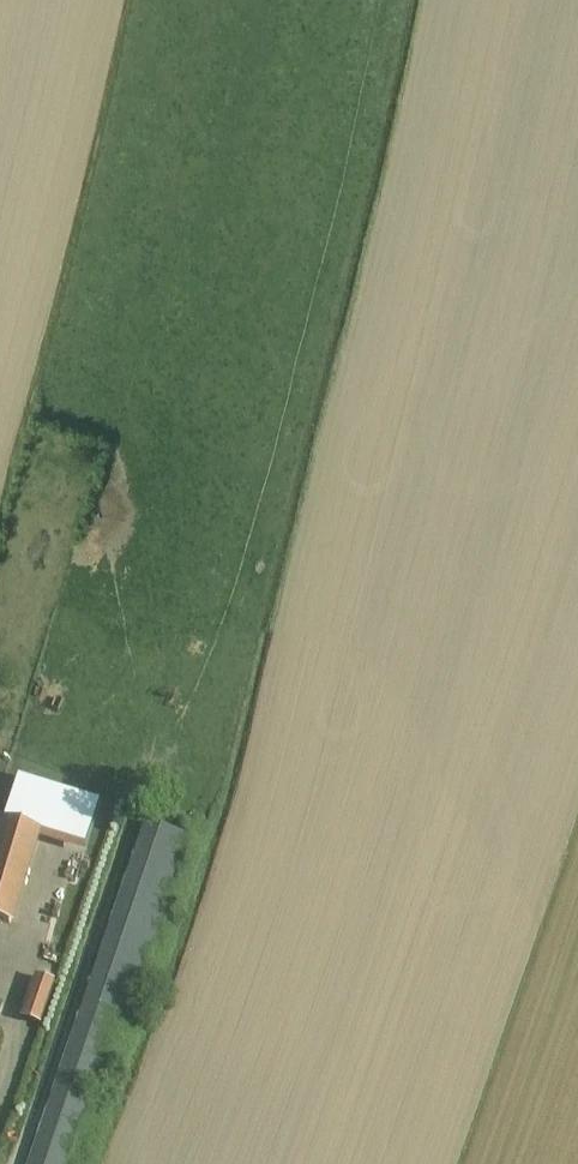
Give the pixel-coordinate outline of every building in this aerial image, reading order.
[(0,819),(0,922),(15,926),(44,833),(0,819)] [(73,1031),(28,1163),(67,1163),(118,1015),(129,1017),(191,837),(145,821),(73,1031)] [(21,1016),(42,1022),(55,978),(34,972),(21,1016)]
